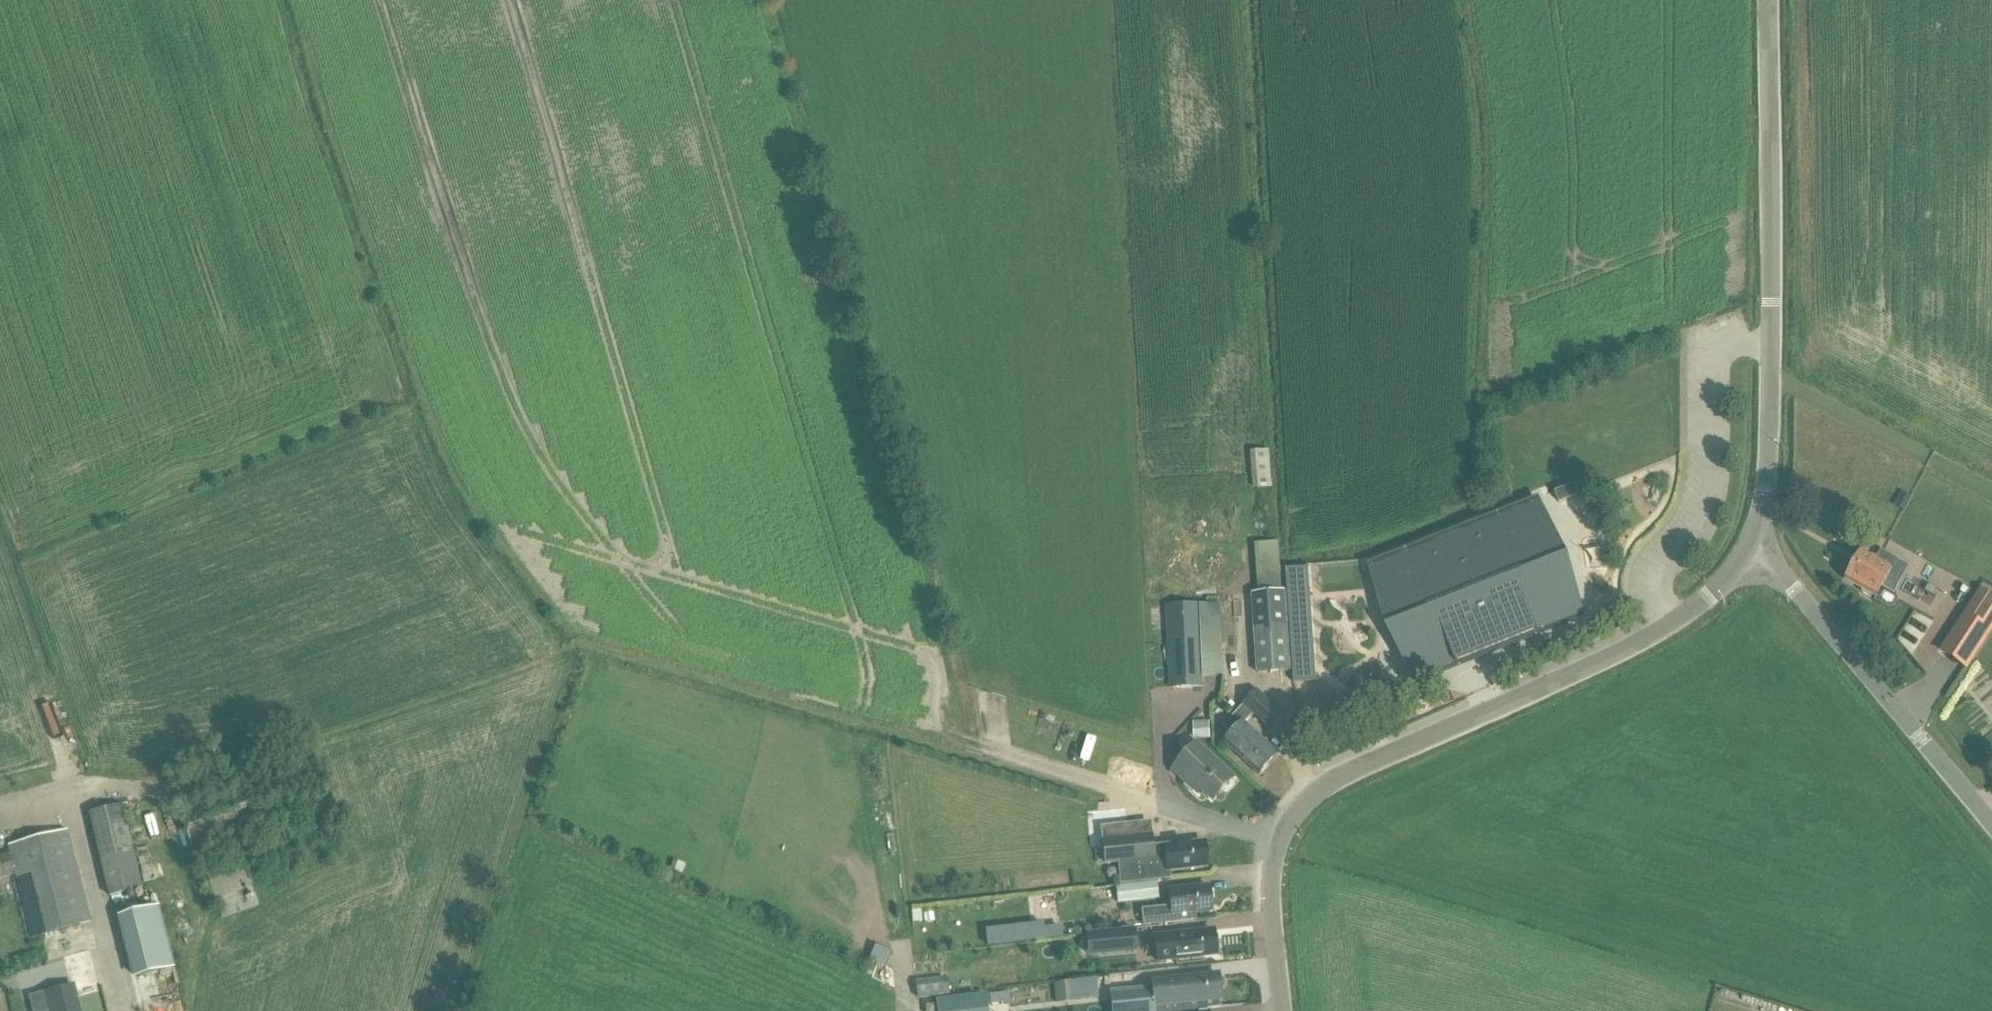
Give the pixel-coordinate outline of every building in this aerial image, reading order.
[(1272,477),(1270,453),(1253,454),(1254,478),(1255,490),(1272,489),(1272,477)] [(1556,492),(1560,503),(1578,496),(1574,485),(1556,492)] [(1582,615),(1557,552),(1553,554),(1534,505),(1372,569),(1416,680),(1582,615)] [(1252,586),(1275,585),(1273,543),(1250,544),(1252,586)] [(1851,576),(1850,578),(1864,586),(1865,591),(1872,596),(1876,593),(1879,595),(1884,586),(1896,593),(1909,568),(1883,553),(1878,563),(1863,555),(1858,564),(1853,565),(1849,572),(1851,576)] [(1317,682),(1309,565),(1287,567),(1295,683),(1317,682)] [(1293,671),(1287,591),(1252,593),(1258,674),(1293,671)] [(1943,652),(1966,667),(1991,627),(1991,598),(1982,592),(1943,652)] [(1168,605),(1171,689),(1172,689),(1206,688),(1206,677),(1203,604),(1202,604),(1168,605)] [(1260,692),(1226,727),(1234,735),(1227,742),(1261,775),(1281,755),(1247,722),(1255,714),(1272,731),(1285,716),(1260,692)] [(1195,738),(1210,738),(1210,722),(1195,722),(1195,738)] [(1200,744),(1180,766),(1189,774),(1186,778),(1201,793),(1205,789),(1216,800),(1237,779),(1200,744)] [(121,803),(91,810),(111,894),(141,887),(121,803)] [(1154,857),(1152,834),(1128,837),(1127,824),(1103,826),(1106,861),(1154,857)] [(17,874),(34,938),(92,923),(68,832),(10,847),(13,859),(0,863),(0,879),(17,874)] [(287,833),(269,839),(273,849),(291,843),(287,833)] [(1206,842),(1165,846),(1168,871),(1208,867),(1206,842)] [(243,860),(207,873),(223,919),(260,906),(243,860)] [(1158,881),(1116,886),(1118,904),(1160,899),(1158,881)] [(1210,886),(1170,890),(1174,923),(1196,921),(1196,913),(1213,912),(1210,886)] [(159,905),(121,915),(135,975),(174,965),(159,905)] [(1060,939),(1059,929),(1042,931),(1041,927),(986,933),(987,935),(988,947),(1060,939)] [(1138,951),(1136,930),(1109,933),(1109,934),(1088,937),(1090,957),(1138,951)] [(1156,937),(1159,962),(1218,956),(1215,930),(1156,937)] [(1222,990),(1226,987),(1225,979),(1220,977),(1220,974),(1164,980),(1153,988),(1111,993),(1113,1010),(1202,1010),(1208,1010),(1220,1008),(1220,1000),(1223,1000),(1222,990)] [(1082,993),(1099,992),(1098,976),(1082,977),(1082,993)] [(944,996),(942,979),(916,982),(918,999),(944,996)] [(1061,983),(1053,983),(1056,1002),(1064,1001),(1061,983)] [(74,987),(28,999),(31,1010),(32,1010),(49,1007),(50,1010),(81,1010),(74,987)] [(1010,1003),(1009,994),(1001,994),(1002,1004),(1010,1003)] [(935,1007),(936,1010),(983,1010),(982,1002),(935,1007)]
